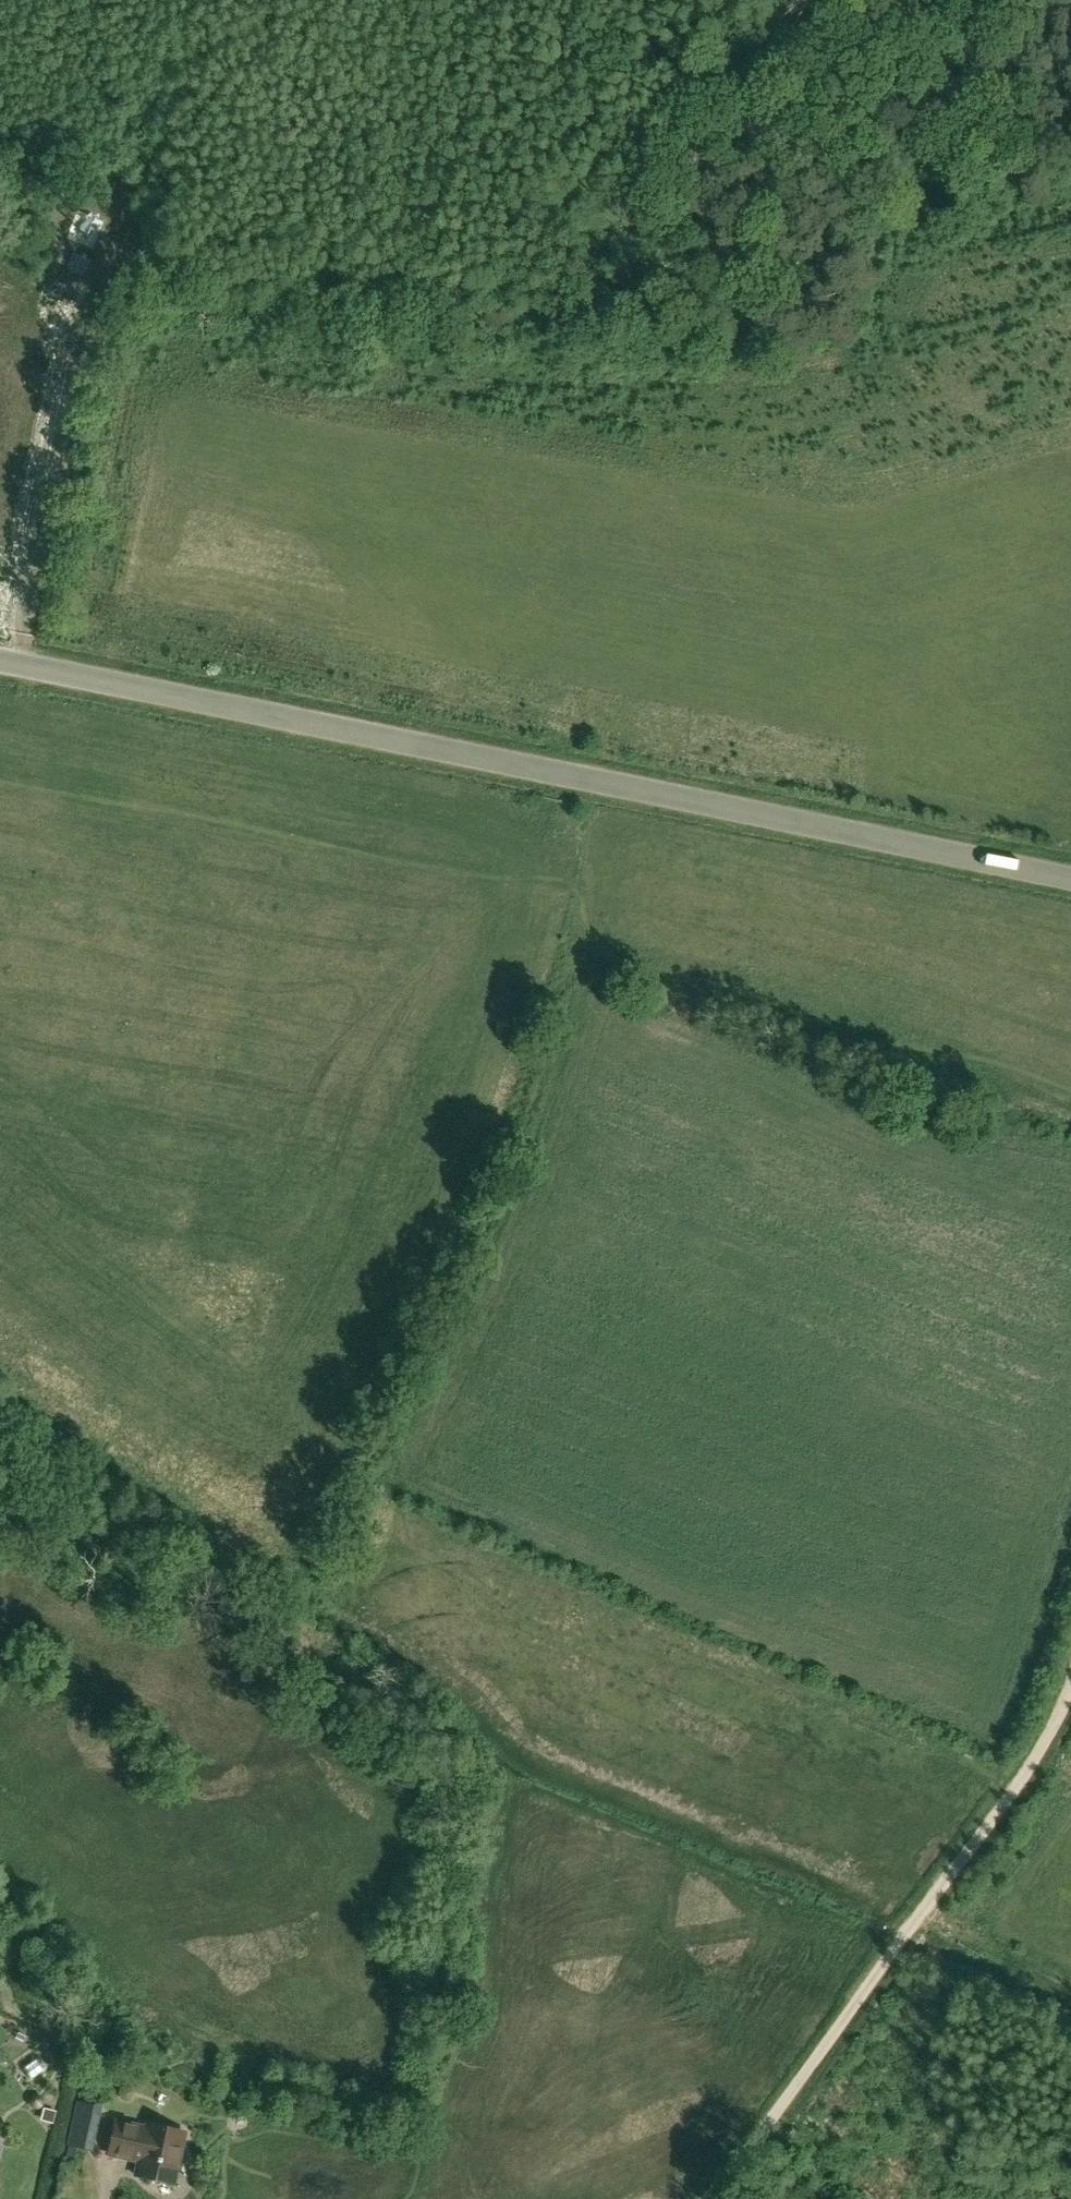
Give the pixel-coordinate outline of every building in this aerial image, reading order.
[(77,2100),(67,2145),(92,2151),(102,2106),(77,2100)] [(136,2174),(152,2178),(152,2180),(170,2184),(171,2182),(173,2182),(184,2131),(147,2123),(146,2127),(116,2121),(108,2152),(129,2157),(129,2154),(140,2156),(136,2174)]
